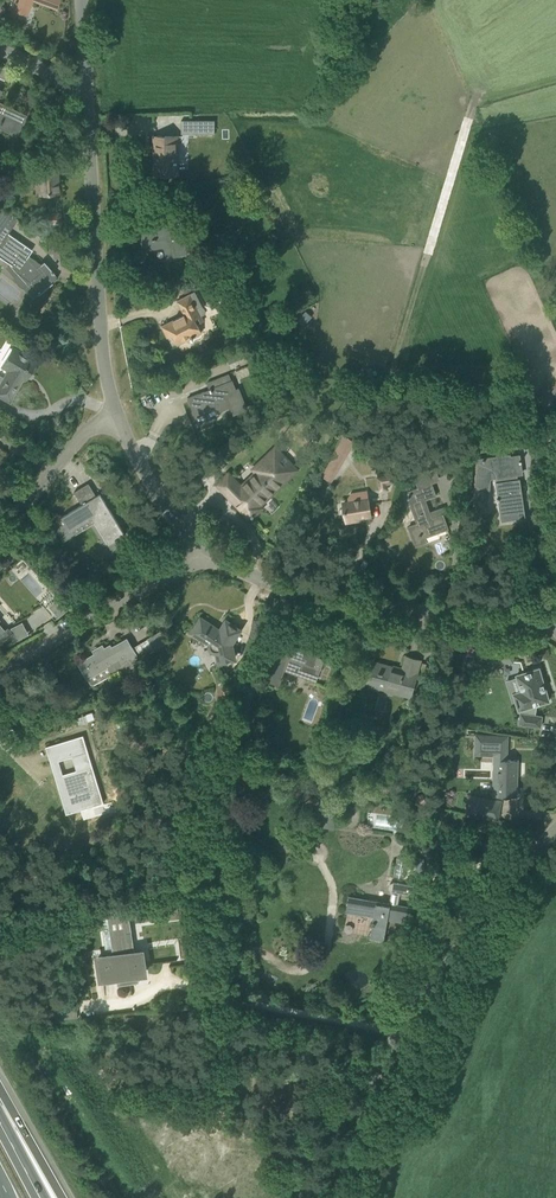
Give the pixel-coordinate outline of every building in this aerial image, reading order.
[(12,9),(26,15),(31,0),(15,0),(12,9)] [(56,9),(59,0),(33,0),(56,9)] [(15,135),(25,115),(0,103),(0,128),(15,135)] [(214,120),(181,121),(181,133),(215,133),(214,120)] [(154,174),(177,174),(177,136),(154,136),(154,174)] [(38,169),(32,169),(32,177),(39,176),(40,193),(46,193),(57,192),(57,183),(54,181),(54,168),(42,169),(38,169)] [(43,214),(44,224),(59,223),(59,213),(43,214)] [(164,246),(166,258),(188,253),(180,218),(159,223),(160,229),(139,234),(143,251),(164,246)] [(32,250),(7,233),(6,235),(0,230),(0,258),(9,264),(6,268),(14,277),(14,279),(15,281),(16,283),(17,284),(18,286),(19,286),(21,287),(23,288),(33,299),(58,278),(47,265),(43,269),(40,266),(41,264),(28,255),(32,250)] [(188,284),(182,287),(185,294),(192,291),(188,284)] [(205,320),(202,315),(207,312),(196,291),(177,300),(184,314),(161,326),(167,337),(172,334),(177,344),(190,338),(191,340),(193,339),(192,337),(201,332),(197,324),(205,320)] [(306,311),(297,320),(303,326),(312,316),(306,311)] [(0,384),(0,395),(9,401),(22,379),(25,380),(36,361),(26,355),(12,347),(6,357),(1,366),(5,368),(8,370),(0,384)] [(241,348),(225,354),(228,361),(236,358),(237,361),(245,358),(241,348)] [(204,391),(187,398),(188,398),(189,398),(197,419),(217,411),(228,407),(233,405),(229,393),(236,391),(229,374),(212,380),(207,382),(210,389),(204,391)] [(293,393),(286,401),(292,407),(300,399),(293,393)] [(331,482),(355,441),(344,435),(320,476),(331,482)] [(253,515),(261,508),(255,502),(265,493),(266,494),(280,482),(282,484),(297,470),(275,448),(253,469),(256,472),(241,487),(229,473),(217,484),(228,495),(230,493),(238,502),(239,500),(245,506),(244,508),(251,515),(250,516),(252,518),(254,516),(253,515)] [(514,474),(522,473),(519,455),(510,457),(509,455),(478,460),(474,504),(487,506),(490,478),(494,477),(497,497),(496,497),(497,500),(497,499),(499,515),(524,511),(519,478),(514,479),(514,474)] [(410,497),(408,498),(410,504),(417,523),(408,527),(411,535),(415,546),(424,543),(427,542),(425,537),(448,528),(444,517),(443,514),(446,513),(444,506),(429,512),(425,500),(437,496),(432,483),(428,471),(414,476),(418,487),(408,491),(410,497)] [(377,476),(379,491),(388,490),(387,484),(395,483),(393,473),(377,476)] [(62,519),(53,524),(63,541),(75,535),(71,529),(93,515),(109,542),(107,543),(113,553),(123,547),(119,539),(125,535),(98,489),(97,490),(101,496),(98,498),(88,483),(74,492),(82,504),(61,517),(62,519)] [(347,497),(348,502),(344,503),(346,521),(358,519),(357,516),(370,514),(366,489),(351,491),(347,497)] [(58,617),(67,609),(58,599),(49,606),(58,617)] [(217,652),(219,662),(234,658),(231,643),(239,629),(226,621),(220,631),(201,619),(192,632),(203,639),(204,637),(211,642),(210,643),(210,646),(210,649),(212,651),(214,652),(217,652)] [(8,635),(14,641),(18,639),(13,630),(12,628),(10,629),(8,628),(3,632),(0,628),(0,643),(8,635)] [(99,651),(78,663),(82,670),(87,678),(94,674),(108,666),(112,674),(121,669),(123,672),(133,665),(131,663),(138,659),(146,654),(151,663),(164,655),(166,642),(160,631),(148,639),(153,648),(137,657),(132,648),(126,638),(111,647),(110,645),(104,648),(102,645),(97,647),(99,651)] [(306,674),(305,677),(316,681),(324,658),(292,647),(289,655),(279,651),(270,675),(281,679),(286,667),(306,674)] [(490,660),(513,662),(513,654),(491,652),(490,660)] [(367,683),(410,695),(420,660),(406,656),(402,671),(373,662),(367,683)] [(431,666),(427,682),(436,684),(440,668),(431,666)] [(520,691),(513,693),(515,701),(518,711),(519,711),(520,713),(518,724),(541,728),(543,715),(535,714),(537,706),(549,702),(539,667),(515,674),(516,677),(520,691)] [(213,710),(207,727),(224,733),(231,717),(213,710)] [(58,760),(88,751),(83,735),(54,744),(58,760)] [(497,754),(496,760),(506,760),(506,736),(476,735),(476,754),(497,754)] [(244,756),(255,754),(253,738),(241,740),(244,756)] [(300,775),(315,770),(312,763),(309,764),(306,755),(299,758),(302,767),(298,768),(300,775)] [(495,760),(494,795),(515,796),(516,760),(506,759),(506,760),(496,760),(495,760)] [(103,802),(92,765),(63,774),(74,811),(103,802)] [(497,819),(500,802),(474,797),(471,814),(497,819)] [(314,812),(313,825),(335,826),(336,813),(314,812)] [(376,817),(376,826),(396,827),(396,817),(376,817)] [(389,884),(388,889),(389,890),(391,891),(400,893),(416,896),(417,894),(418,895),(421,889),(418,887),(406,884),(393,882),(392,882),(391,882),(389,884)] [(384,940),(387,919),(412,923),(414,908),(398,905),(400,893),(391,891),(389,904),(348,896),(346,912),(374,917),(370,938),(384,940)] [(128,907),(106,911),(113,954),(98,956),(102,982),(117,980),(118,985),(139,981),(138,977),(135,949),(128,907)]
